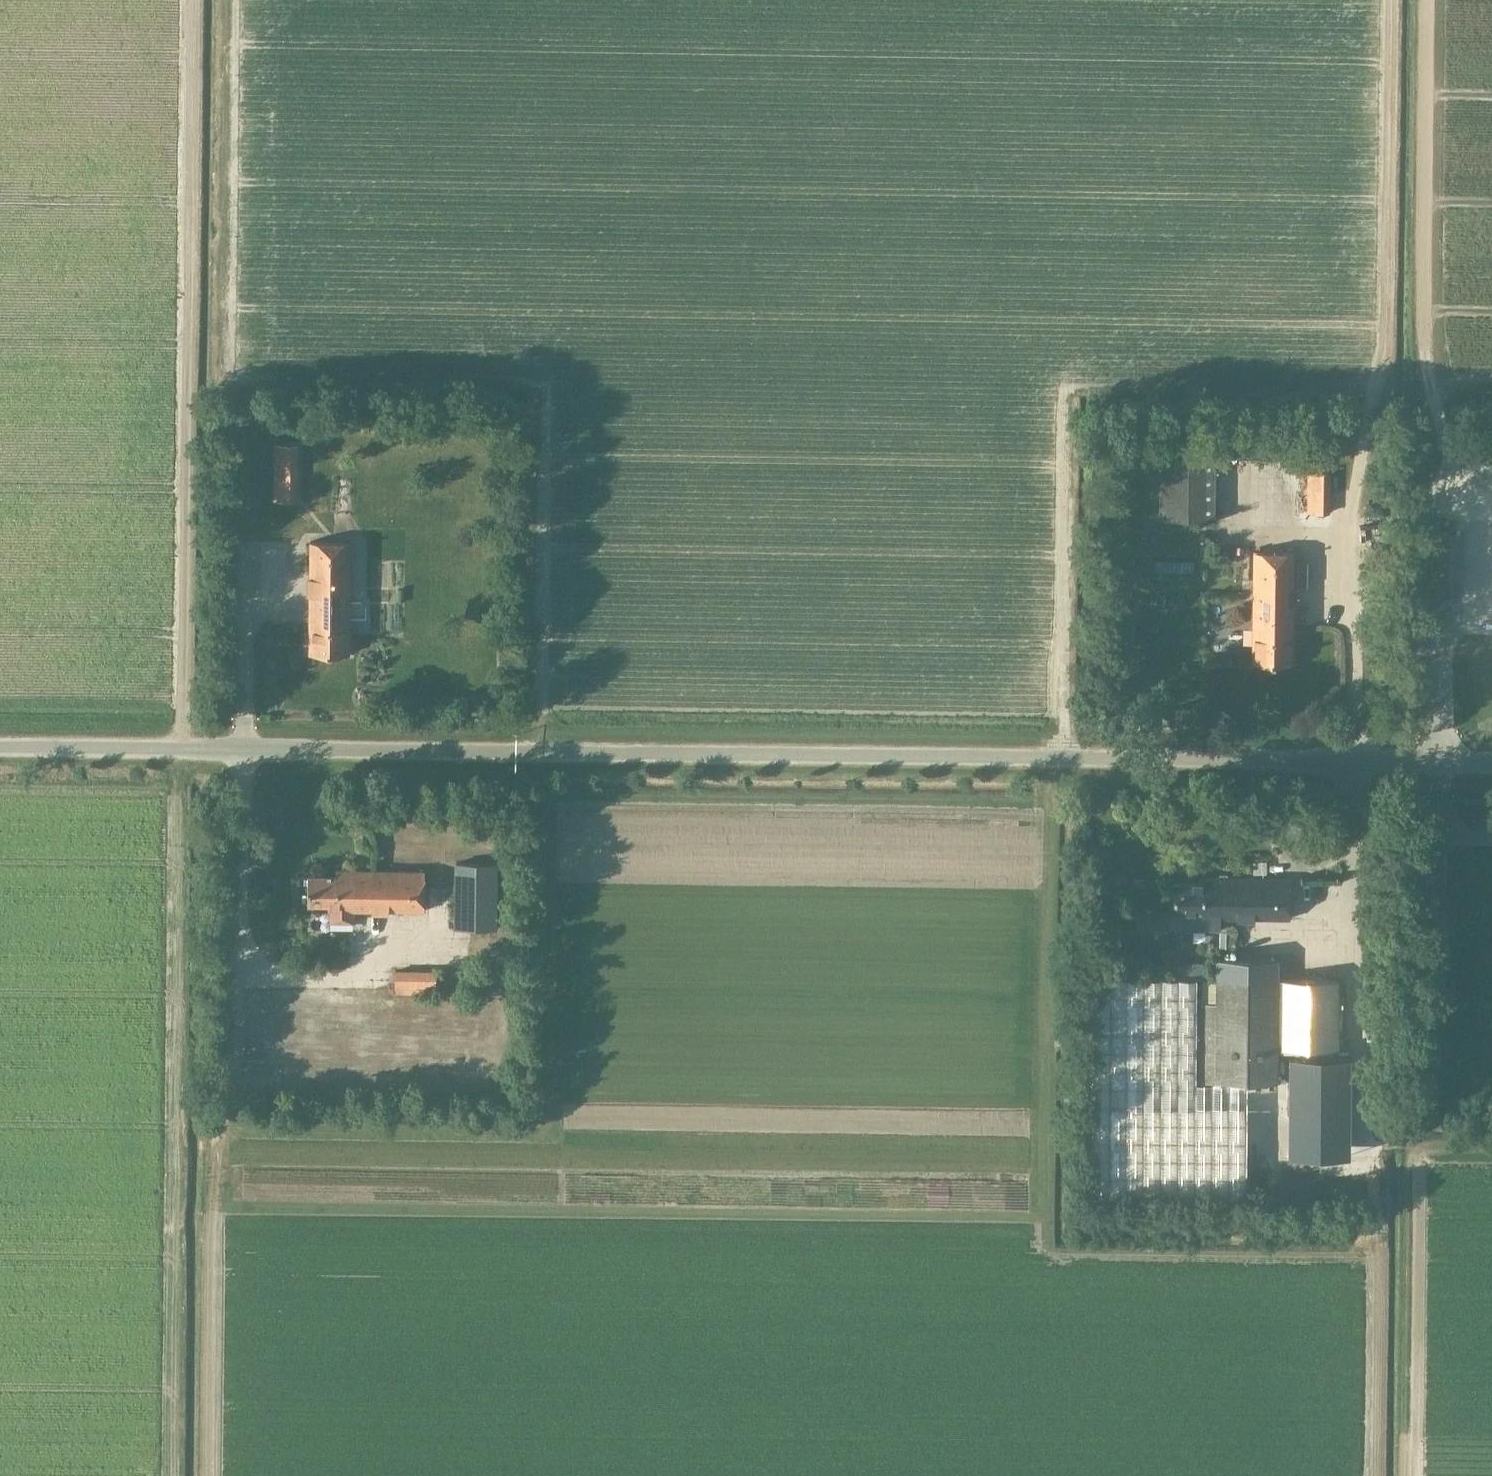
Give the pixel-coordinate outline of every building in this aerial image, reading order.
[(1159,519),(1197,520),(1214,520),(1214,455),(1211,455),(1211,431),(1159,431),(1159,519)] [(273,502),(297,502),(297,443),(274,443),(273,502)] [(1329,513),(1330,472),(1306,471),(1305,513),(1329,513)] [(1471,477),(1470,518),(1491,518),(1491,478),(1471,477)] [(1461,594),(1463,534),(1411,533),(1410,593),(1461,594)] [(348,654),(349,542),(309,542),(308,654),(348,654)] [(1252,663),(1292,664),(1292,552),(1252,551),(1252,663)] [(496,928),(496,863),(454,862),(453,928),(496,928)] [(327,904),(327,910),(423,911),(423,871),(335,870),(335,875),(307,875),(307,893),(305,893),(305,904),(327,904)] [(1193,911),(1193,918),(1289,919),(1290,879),(1201,878),(1201,884),(1173,883),(1173,901),(1172,901),(1172,911),(1193,911)] [(1316,911),(1334,911),(1335,888),(1290,887),(1289,908),(1316,908),(1316,911)] [(435,994),(436,969),(393,969),(393,993),(435,994)] [(1337,1048),(1337,979),(1203,978),(1202,1001),(1200,1001),(1199,1020),(1196,1020),(1196,978),(1093,977),(1092,1104),(1091,1195),(1246,1196),(1247,1105),(1195,1104),(1196,1046),(1199,1046),(1199,1080),(1276,1081),(1276,1047),(1337,1048)] [(1349,1056),(1289,1055),(1288,1116),(1349,1116),(1349,1056)] [(1289,1155),(1288,1131),(1256,1132),(1256,1146),(1264,1145),(1265,1155),(1289,1155)]
